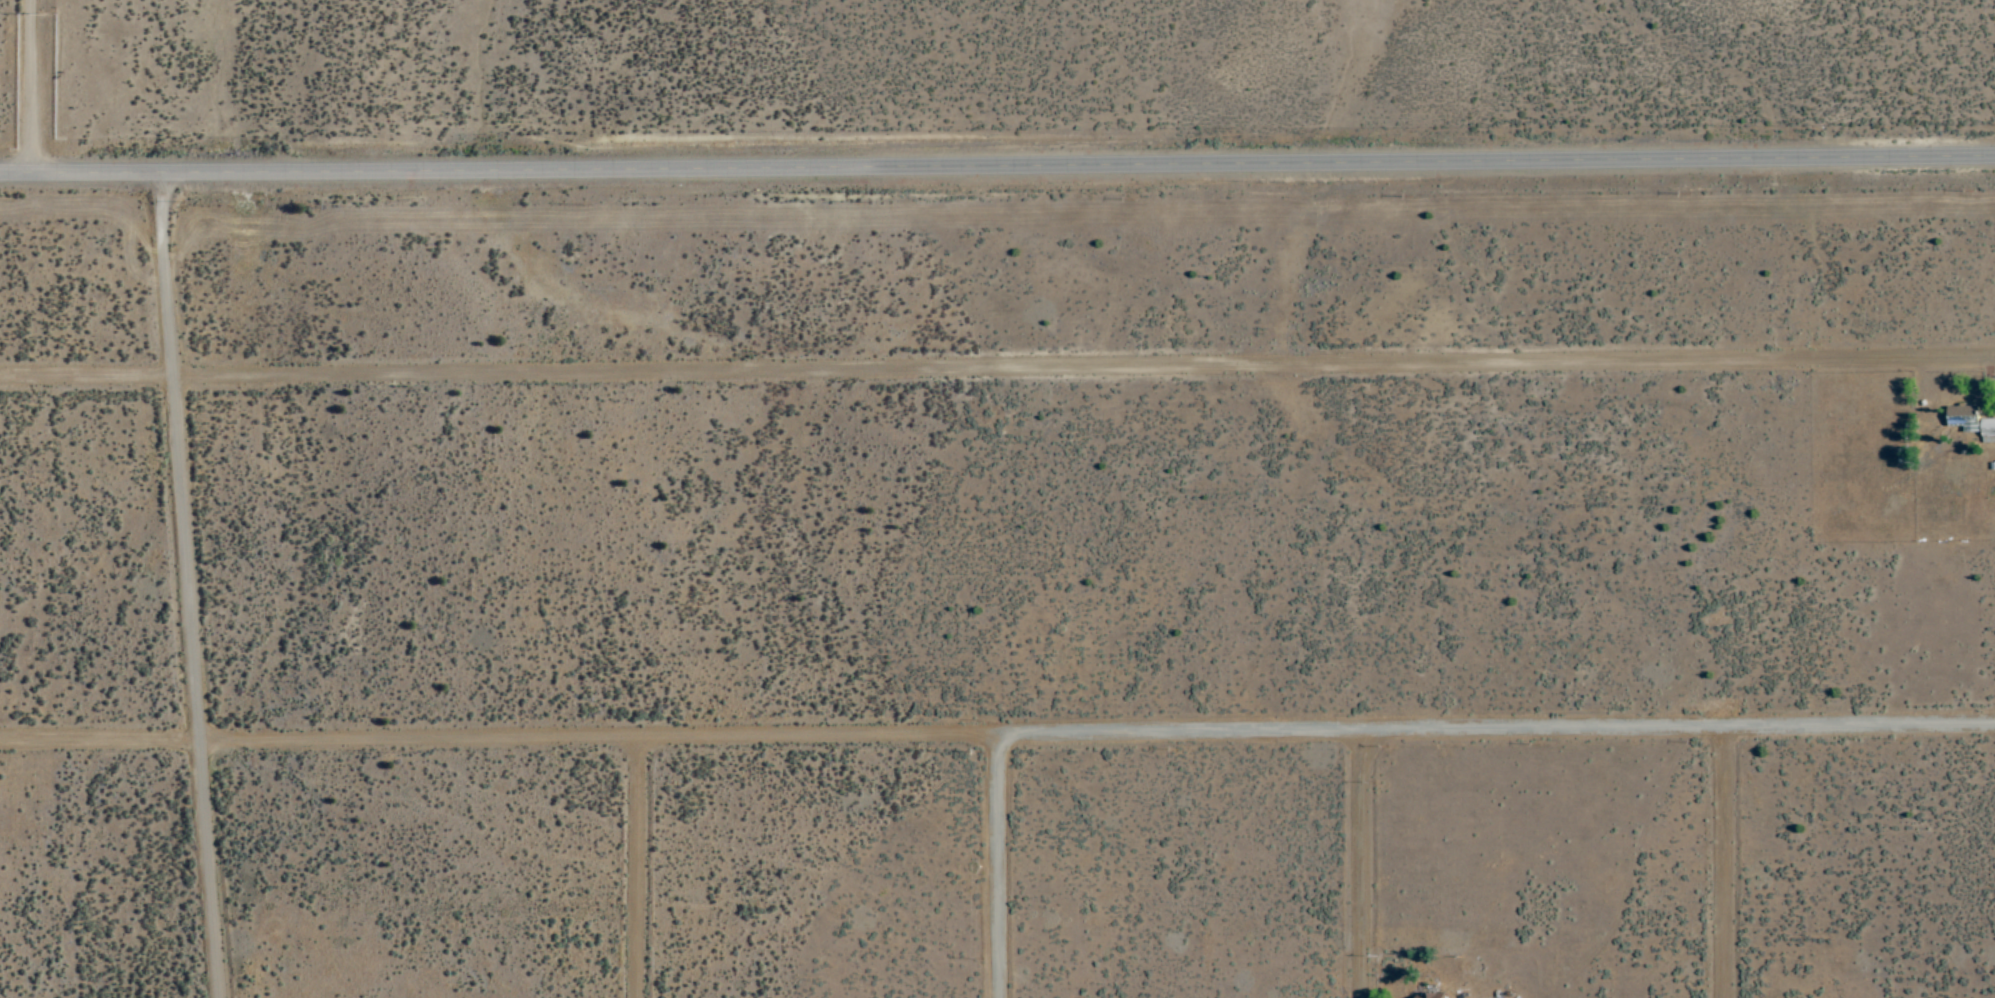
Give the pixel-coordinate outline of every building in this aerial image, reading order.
[(1978,419),(1978,406),(1947,406),(1947,425),(1963,425),(1963,433),(1981,432),(1982,444),(1994,443),(1994,418),(1978,419)]
